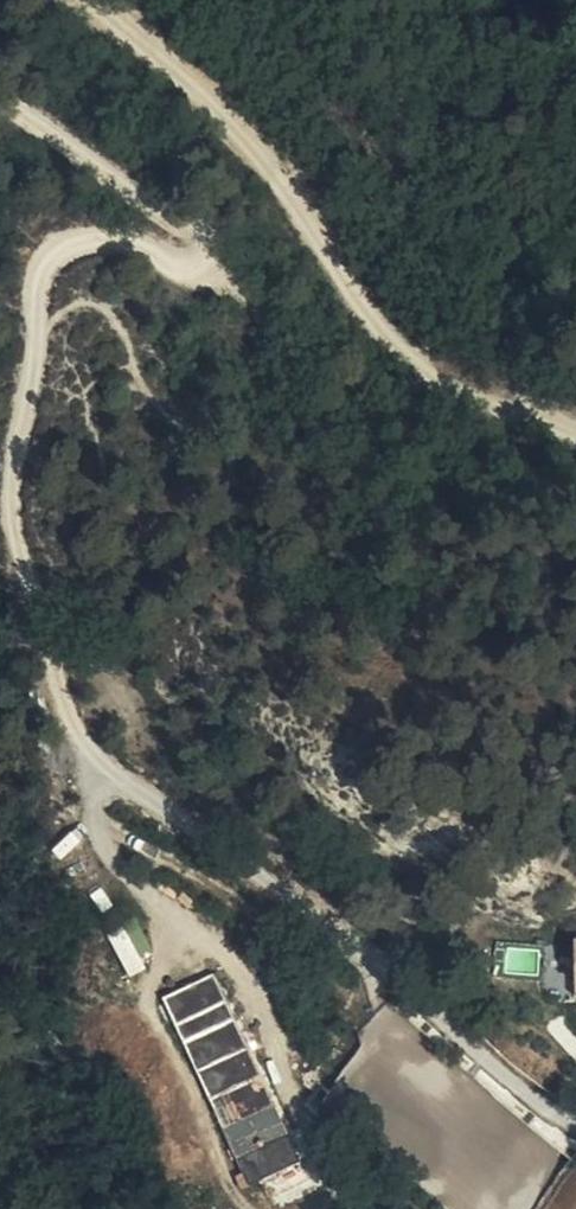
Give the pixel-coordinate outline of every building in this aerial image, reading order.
[(312,1178),(230,989),(174,1009),(256,1202),(312,1178)] [(362,1106),(382,1123),(487,1113),(483,1119),(507,1138),(505,1117),(511,1110),(411,1028),(373,1032),(333,1080),(334,1095),(348,1107),(362,1106)]
